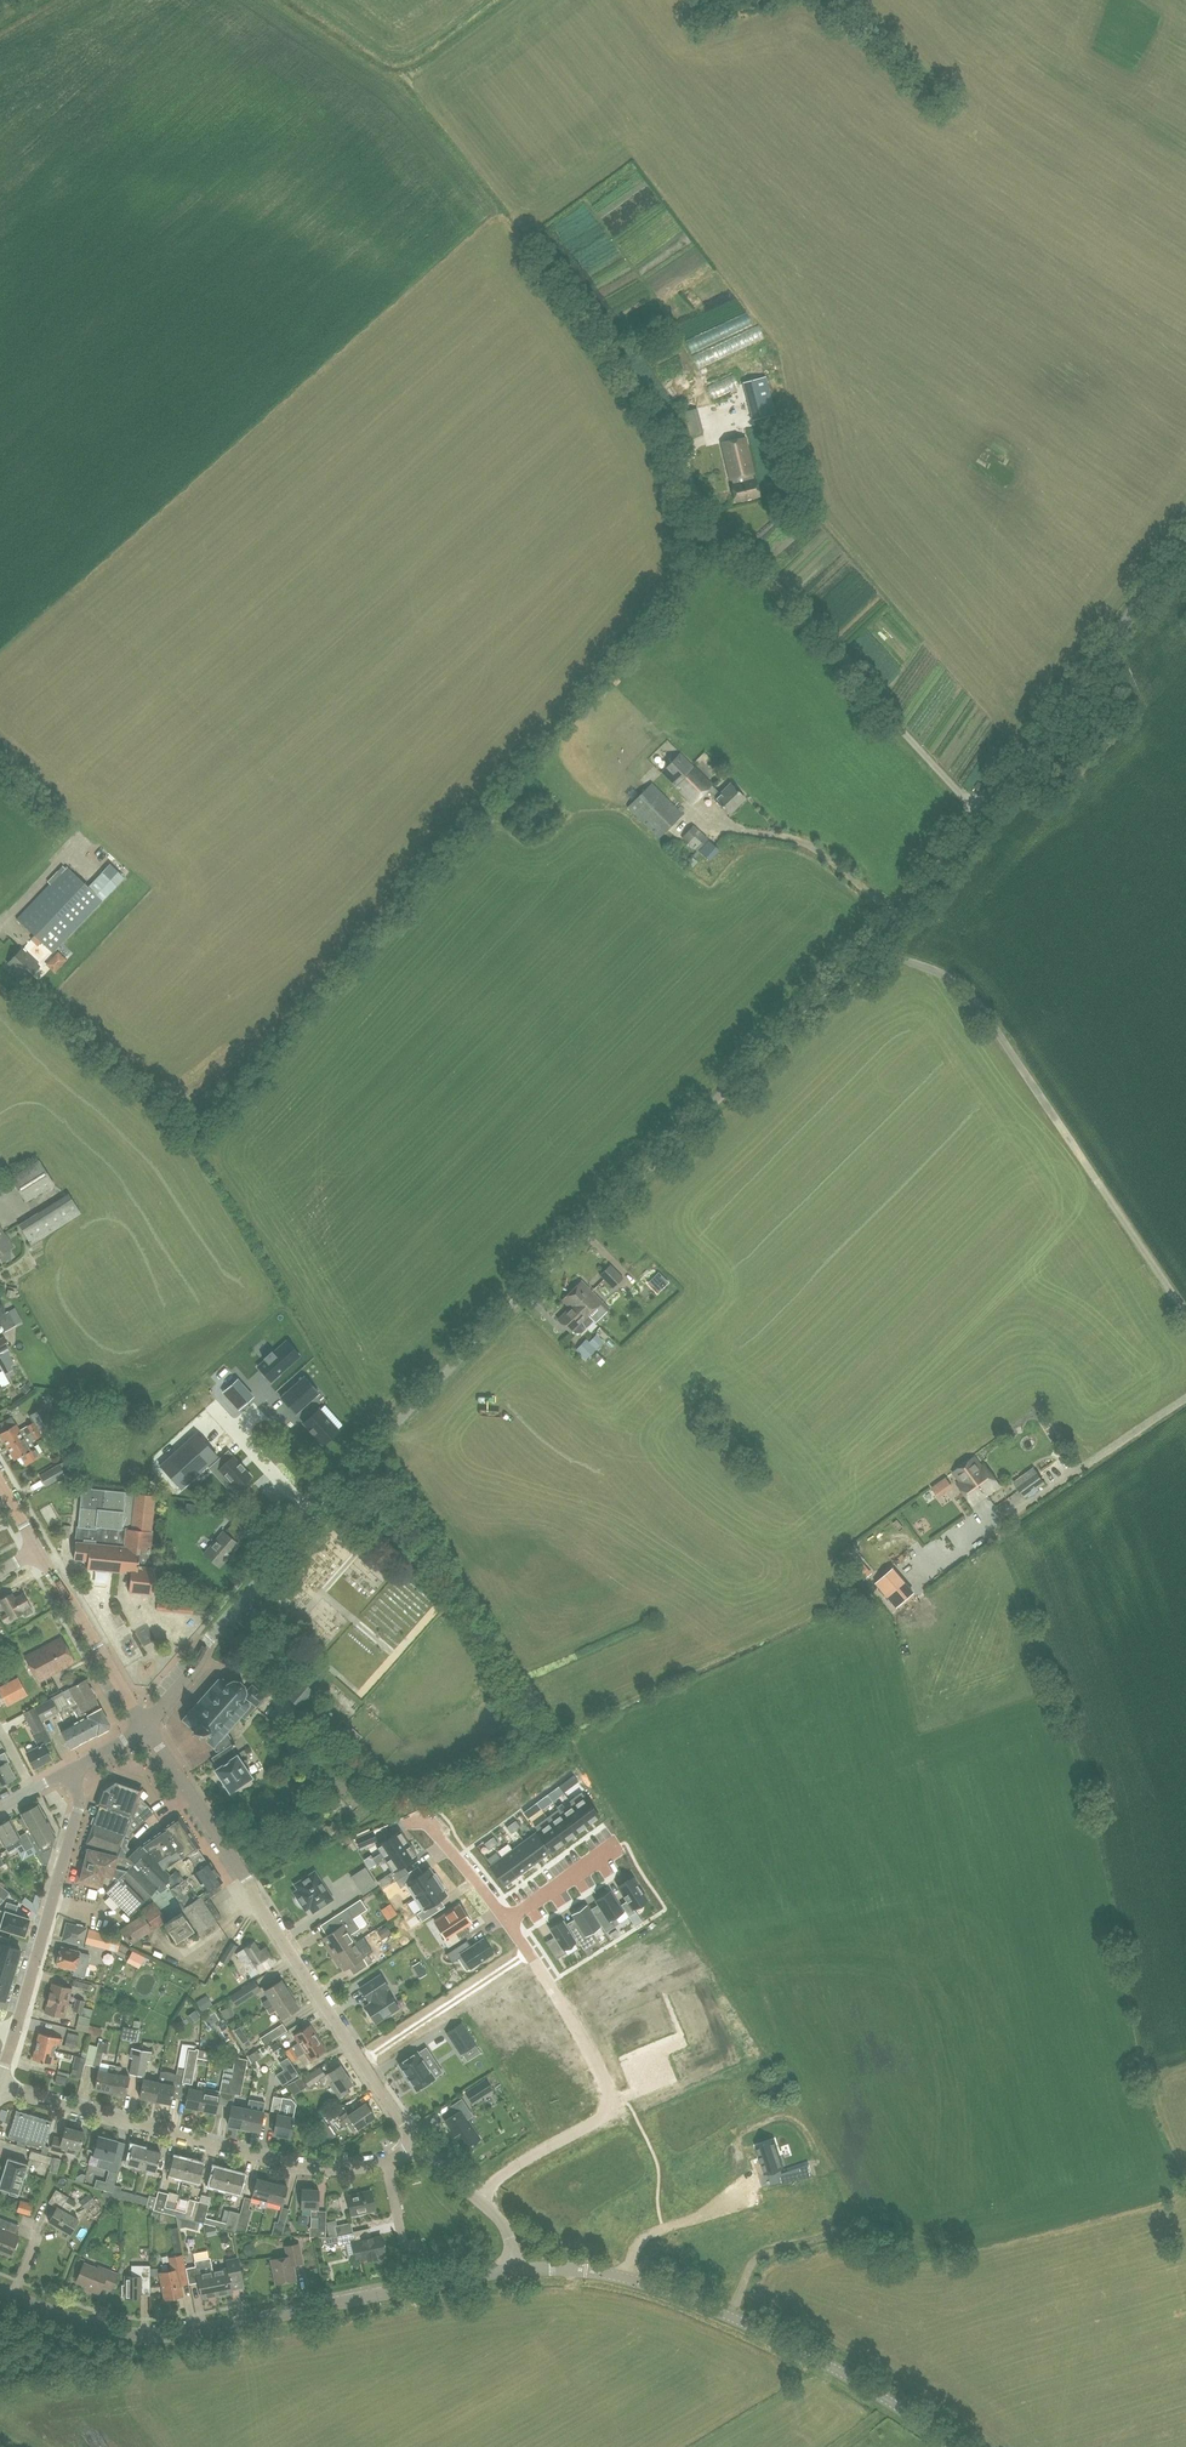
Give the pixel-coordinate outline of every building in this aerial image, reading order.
[(749,313),(715,332),(721,341),(755,323),(749,313)] [(707,375),(711,385),(773,353),(769,344),(707,375)] [(743,382),(752,420),(776,414),(766,376),(743,382)] [(737,377),(713,390),(719,400),(742,387),(737,377)] [(689,434),(703,431),(697,409),(683,411),(689,434)] [(753,480),(752,474),(753,474),(745,437),(721,442),(729,479),(731,479),(732,484),(731,485),(734,501),(758,496),(754,480),(753,480)] [(720,794),(680,753),(661,772),(693,804),(707,790),(715,799),(715,800),(729,814),(745,799),(731,784),(720,794)] [(658,838),(682,814),(651,783),(627,807),(658,838)] [(696,851),(706,837),(692,825),(682,838),(696,851)] [(710,861),(719,851),(708,839),(699,849),(710,861)] [(121,874),(127,878),(133,871),(128,866),(121,874)] [(52,953),(102,900),(66,867),(17,919),(52,953)] [(107,897),(120,882),(103,868),(90,882),(107,897)] [(26,980),(40,966),(22,949),(9,964),(26,980)] [(49,961),(57,970),(70,958),(62,949),(49,961)] [(10,1179),(24,1201),(53,1183),(39,1161),(10,1179)] [(20,1228),(30,1244),(80,1212),(70,1196),(20,1228)] [(7,1240),(0,1227),(0,1256),(2,1260),(5,1261),(10,1258),(11,1256),(8,1250),(13,1248),(9,1239),(7,1240)] [(613,1288),(624,1278),(610,1264),(599,1275),(613,1288)] [(636,1270),(642,1278),(649,1272),(643,1265),(636,1270)] [(586,1313),(589,1315),(603,1301),(581,1281),(561,1301),(569,1308),(568,1309),(571,1312),(576,1307),(575,1306),(576,1305),(585,1314),(586,1313)] [(583,1321),(589,1315),(586,1313),(585,1314),(576,1305),(575,1306),(576,1307),(571,1312),(568,1309),(557,1320),(570,1333),(572,1331),(574,1334),(581,1334),(586,1329),(583,1321)] [(16,1325),(8,1311),(0,1316),(0,1323),(5,1332),(16,1325)] [(586,1359),(604,1341),(596,1334),(588,1342),(586,1338),(575,1349),(586,1359)] [(9,1346),(3,1336),(0,1338),(0,1352),(9,1346)] [(291,1358),(278,1344),(272,1349),(270,1347),(261,1355),(263,1357),(256,1364),(269,1378),(291,1358)] [(9,1346),(0,1352),(0,1368),(2,1371),(14,1364),(6,1349),(10,1347),(9,1346)] [(5,1386),(13,1382),(7,1369),(0,1372),(0,1376),(5,1386)] [(304,1376),(281,1397),(295,1413),(319,1392),(304,1376)] [(253,1396),(237,1378),(223,1391),(239,1409),(253,1396)] [(36,1429),(55,1417),(56,1417),(54,1413),(48,1417),(43,1407),(29,1415),(32,1422),(36,1429)] [(319,1408),(303,1422),(323,1444),(338,1430),(319,1408)] [(40,1455),(31,1441),(46,1431),(43,1426),(56,1418),(56,1417),(55,1417),(36,1429),(29,1433),(6,1446),(14,1459),(20,1455),(25,1464),(40,1455)] [(29,1433),(36,1429),(32,1422),(23,1427),(23,1428),(19,1430),(16,1423),(0,1433),(0,1436),(6,1446),(29,1433)] [(197,1432),(160,1465),(181,1488),(217,1455),(197,1432)] [(251,1476),(244,1468),(245,1467),(240,1462),(239,1463),(233,1456),(226,1462),(221,1456),(212,1464),(218,1471),(220,1469),(237,1488),(251,1476)] [(965,1463),(987,1495),(1000,1485),(985,1463),(982,1465),(976,1456),(965,1463)] [(973,1504),(987,1495),(965,1463),(954,1471),(960,1481),(957,1483),(973,1504)] [(45,1485),(64,1474),(58,1464),(39,1475),(45,1485)] [(1025,1495),(1042,1482),(1034,1470),(1016,1483),(1025,1495)] [(946,1477),(932,1487),(938,1495),(951,1485),(946,1477)] [(154,1495),(124,1491),(83,1487),(78,1526),(77,1526),(73,1558),(87,1560),(86,1568),(130,1573),(128,1591),(151,1594),(154,1568),(147,1567),(151,1530),(150,1530),(154,1495)] [(198,1502),(198,1513),(208,1513),(209,1502),(198,1502)] [(902,1538),(913,1533),(906,1515),(895,1519),(902,1538)] [(244,1534),(250,1527),(236,1516),(231,1522),(232,1523),(224,1532),(223,1531),(204,1553),(219,1566),(238,1544),(233,1540),(240,1531),(244,1534)] [(912,1541),(913,1552),(923,1551),(922,1540),(912,1541)] [(864,1580),(871,1574),(856,1557),(849,1563),(864,1580)] [(892,1568),(875,1582),(897,1607),(913,1593),(892,1568)] [(33,1612),(22,1594),(11,1601),(8,1595),(0,1600),(0,1602),(7,1613),(1,1616),(4,1622),(10,1618),(10,1620),(22,1613),(24,1617),(33,1612)] [(198,1603),(161,1604),(161,1615),(199,1614),(198,1603)] [(25,1656),(38,1681),(74,1661),(60,1637),(25,1656)] [(329,1671),(321,1664),(305,1683),(302,1680),(287,1697),(298,1706),(298,1707),(313,1690),(318,1684),(329,1671)] [(189,1725),(211,1745),(210,1746),(212,1747),(213,1746),(226,1732),(240,1716),(244,1719),(264,1695),(251,1684),(246,1691),(244,1685),(238,1680),(233,1679),(227,1682),(223,1678),(223,1677),(222,1677),(222,1678),(218,1679),(218,1677),(217,1678),(217,1679),(212,1685),(211,1683),(210,1684),(211,1686),(207,1691),(206,1690),(205,1691),(206,1692),(202,1697),(200,1695),(199,1696),(200,1698),(196,1703),(195,1702),(194,1703),(195,1704),(191,1709),(189,1708),(188,1709),(189,1710),(183,1718),(181,1716),(180,1717),(182,1719),(181,1720),(182,1721),(184,1719),(189,1724),(189,1725)] [(7,1705),(26,1694),(18,1678),(0,1688),(0,1692),(7,1705)] [(111,1728),(101,1710),(102,1709),(95,1697),(94,1697),(86,1680),(62,1693),(78,1722),(73,1725),(70,1719),(53,1728),(66,1752),(95,1736),(95,1737),(111,1728)] [(34,1707),(42,1721),(58,1712),(51,1698),(34,1707)] [(51,1740),(44,1727),(45,1727),(42,1721),(34,1707),(23,1713),(33,1733),(31,1734),(38,1746),(26,1752),(34,1767),(50,1759),(43,1744),(51,1740)] [(236,1745),(232,1740),(228,1734),(227,1734),(226,1732),(213,1746),(216,1749),(218,1752),(211,1757),(217,1767),(214,1769),(222,1781),(221,1785),(224,1789),(228,1790),(229,1792),(252,1777),(246,1768),(249,1765),(245,1759),(241,1761),(232,1748),(236,1745)] [(0,1754),(0,1784),(1,1785),(15,1777),(7,1762),(8,1761),(3,1753),(0,1754)] [(277,1754),(267,1761),(278,1778),(288,1772),(277,1754)] [(90,1823),(93,1824),(86,1843),(90,1844),(89,1846),(118,1853),(113,1873),(115,1873),(118,1877),(133,1863),(126,1855),(131,1850),(126,1845),(128,1839),(132,1831),(148,1816),(153,1813),(137,1796),(140,1789),(115,1780),(102,1789),(97,1803),(101,1804),(97,1818),(93,1817),(90,1823)] [(581,1791),(570,1800),(587,1824),(599,1815),(581,1791)] [(353,1806),(363,1810),(366,1802),(357,1798),(353,1806)] [(562,1802),(557,1806),(576,1832),(587,1824),(570,1800),(569,1800),(571,1803),(565,1807),(562,1802)] [(38,1804),(20,1814),(24,1820),(20,1822),(42,1863),(47,1865),(48,1860),(46,1860),(47,1857),(48,1855),(49,1855),(54,1836),(55,1836),(38,1804)] [(547,1816),(547,1817),(565,1841),(576,1832),(557,1806),(556,1806),(560,1811),(549,1819),(547,1816)] [(168,1889),(205,1864),(202,1859),(203,1858),(197,1849),(199,1847),(179,1816),(161,1828),(163,1831),(160,1833),(159,1831),(151,1837),(152,1839),(143,1845),(140,1842),(131,1850),(126,1855),(133,1863),(118,1877),(108,1887),(105,1890),(129,1915),(150,1895),(156,1889),(160,1894),(168,1889)] [(547,1817),(534,1826),(552,1850),(565,1841),(547,1817)] [(329,1825),(334,1833),(343,1827),(339,1819),(329,1825)] [(22,1843),(9,1820),(0,1825),(0,1838),(8,1851),(22,1843)] [(515,1820),(511,1823),(516,1830),(520,1827),(515,1820)] [(511,1823),(507,1826),(512,1833),(516,1830),(511,1823)] [(141,1835),(149,1831),(144,1824),(137,1829),(141,1835)] [(381,1851),(372,1858),(376,1864),(383,1859),(408,1843),(399,1830),(377,1844),(381,1851)] [(535,1832),(524,1840),(538,1860),(550,1852),(535,1832)] [(493,1837),(489,1839),(494,1846),(498,1843),(493,1837)] [(489,1839),(485,1842),(490,1849),(494,1846),(489,1839)] [(524,1840),(512,1848),(527,1868),(538,1860),(524,1840)] [(408,1843),(383,1859),(392,1871),(389,1873),(394,1881),(395,1880),(408,1872),(403,1865),(416,1856),(415,1854),(417,1852),(411,1844),(409,1845),(408,1843)] [(115,1873),(113,1873),(118,1853),(89,1846),(85,1859),(82,1858),(76,1880),(98,1887),(99,1883),(106,1885),(108,1887),(118,1877),(115,1873)] [(512,1848),(501,1857),(516,1877),(527,1868),(512,1848)] [(501,1857),(490,1865),(504,1885),(516,1877),(501,1857)] [(209,1862),(205,1864),(168,1889),(160,1894),(156,1889),(150,1895),(153,1900),(139,1910),(142,1914),(119,1929),(129,1945),(153,1930),(163,1923),(175,1941),(195,1928),(198,1932),(221,1917),(208,1897),(221,1888),(218,1883),(222,1881),(209,1862)] [(365,1867),(351,1876),(363,1893),(376,1885),(365,1867)] [(408,1872),(395,1880),(400,1888),(405,1885),(414,1897),(440,1880),(435,1873),(433,1874),(429,1868),(416,1877),(411,1870),(408,1872)] [(313,1911),(332,1898),(315,1872),(295,1884),(298,1888),(295,1890),(298,1894),(295,1896),(295,1899),(296,1901),(298,1903),(300,1905),(302,1906),(304,1905),(307,1909),(310,1907),(313,1911)] [(632,1876),(618,1886),(627,1900),(621,1904),(629,1916),(635,1912),(633,1908),(646,1899),(632,1876)] [(440,1880),(414,1897),(422,1910),(417,1913),(422,1921),(438,1910),(433,1903),(447,1894),(443,1888),(445,1887),(440,1880)] [(77,1882),(74,1891),(84,1894),(86,1884),(77,1882)] [(4,1900),(10,1892),(0,1885),(0,1897),(4,1900)] [(90,1886),(89,1895),(99,1896),(100,1887),(90,1886)] [(602,1909),(594,1914),(605,1932),(619,1923),(615,1916),(623,1911),(610,1891),(596,1899),(602,1909)] [(349,1934),(359,1928),(353,1919),(367,1909),(360,1899),(328,1920),(334,1930),(323,1938),(327,1944),(324,1945),(332,1957),(354,1942),(349,1934)] [(6,1901),(3,1911),(0,1910),(0,1927),(25,1935),(30,1919),(15,1914),(18,1905),(6,1901)] [(459,1905),(435,1921),(446,1937),(443,1939),(448,1947),(460,1939),(455,1932),(471,1922),(459,1905)] [(578,1921),(569,1926),(583,1949),(596,1941),(590,1932),(599,1926),(586,1906),(573,1914),(578,1921)] [(555,1935),(545,1941),(556,1958),(566,1952),(564,1948),(575,1941),(562,1920),(550,1928),(555,1935)] [(67,1924),(63,1939),(75,1942),(82,1944),(86,1929),(82,1928),(83,1925),(77,1924),(76,1926),(67,1924)] [(385,1937),(394,1932),(390,1926),(382,1931),(385,1937)] [(110,1935),(88,1929),(85,1943),(106,1948),(110,1935)] [(619,1935),(616,1929),(610,1933),(614,1938),(619,1935)] [(472,1936),(448,1952),(455,1963),(464,1957),(470,1967),(493,1952),(484,1937),(477,1942),(472,1936)] [(16,1961),(20,1948),(0,1942),(0,1956),(16,1961)] [(238,1946),(231,1942),(219,1960),(226,1965),(238,1946)] [(251,1977),(274,1962),(265,1948),(259,1952),(252,1942),(235,1952),(251,1977)] [(364,1956),(354,1942),(332,1957),(338,1966),(340,1964),(343,1969),(352,1963),(356,1964),(359,1970),(372,1961),(367,1954),(364,1956)] [(57,1956),(56,1960),(57,1962),(57,1964),(64,1966),(64,1967),(74,1970),(75,1965),(82,1967),(86,1954),(61,1948),(59,1955),(57,1956)] [(129,1959),(142,1967),(149,1956),(136,1948),(129,1959)] [(12,1974),(16,1961),(0,1956),(0,1970),(12,1974)] [(416,1964),(422,1975),(429,1972),(422,1960),(416,1964)] [(9,1987),(12,1974),(0,1970),(0,1984),(9,1987)] [(370,2003),(365,2006),(376,2023),(399,2008),(388,1991),(387,1992),(384,1986),(387,1984),(380,1974),(360,1988),(370,2003)] [(255,1980),(236,1992),(230,1996),(235,2004),(260,1988),(255,1980)] [(264,1990),(269,1998),(262,2002),(265,2008),(288,1993),(280,1980),(264,1990)] [(52,1983),(48,1998),(67,2003),(71,1988),(52,1983)] [(5,2000),(9,1987),(0,1984),(0,1998),(5,2000)] [(297,2007),(288,1993),(265,2008),(269,2015),(276,2010),(281,2018),(297,2007)] [(197,2002),(203,2012),(213,2005),(207,1995),(197,2002)] [(48,1998),(44,2012),(64,2017),(67,2003),(48,1998)] [(76,1998),(74,2005),(83,2007),(85,2001),(76,1998)] [(74,2005),(73,2011),(82,2013),(83,2007),(74,2005)] [(191,2012),(197,2020),(203,2016),(198,2008),(191,2012)] [(662,2015),(649,2020),(658,2042),(671,2036),(662,2015)] [(658,2042),(649,2020),(636,2025),(645,2047),(658,2042)] [(259,2038),(264,2045),(287,2031),(282,2023),(259,2038)] [(475,2043),(461,2023),(447,2032),(461,2053),(475,2043)] [(293,2035),(298,2042),(283,2052),(281,2048),(275,2051),(281,2060),(286,2057),(317,2037),(309,2024),(293,2035)] [(645,2047),(636,2025),(623,2031),(632,2052),(645,2047)] [(632,2052),(623,2031),(610,2036),(619,2058),(632,2052)] [(39,2033),(36,2046),(54,2051),(56,2043),(60,2044),(62,2038),(39,2033)] [(68,2033),(64,2045),(74,2048),(76,2042),(78,2042),(79,2035),(69,2033),(68,2033)] [(289,2034),(281,2038),(285,2046),(293,2042),(289,2034)] [(325,2050),(317,2037),(286,2057),(289,2062),(304,2052),(309,2060),(325,2050)] [(214,2040),(213,2060),(231,2060),(231,2041),(214,2040)] [(98,2041),(92,2066),(99,2068),(103,2052),(105,2053),(108,2043),(98,2041)] [(155,2100),(170,2103),(174,2085),(175,2083),(181,2084),(189,2044),(182,2043),(176,2075),(160,2072),(158,2082),(159,2082),(155,2100)] [(192,2069),(194,2058),(196,2046),(189,2044),(181,2084),(188,2085),(191,2069),(192,2069)] [(52,2058),(54,2051),(36,2046),(32,2059),(55,2065),(57,2059),(52,2058)] [(435,2078),(422,2059),(430,2053),(426,2047),(418,2053),(417,2052),(399,2064),(416,2090),(435,2078)] [(136,2075),(141,2050),(131,2048),(129,2057),(132,2058),(129,2074),(136,2075)] [(152,2052),(141,2050),(136,2075),(144,2076),(147,2061),(150,2061),(152,2052)] [(235,2057),(232,2068),(227,2093),(235,2095),(236,2087),(242,2088),(247,2059),(235,2057)] [(275,2077),(281,2086),(297,2076),(288,2060),(279,2065),(283,2072),(275,2077)] [(57,2073),(74,2077),(77,2066),(60,2062),(57,2073)] [(110,2091),(115,2065),(108,2064),(107,2072),(98,2070),(95,2088),(110,2091)] [(125,2095),(129,2076),(120,2074),(122,2067),(115,2065),(110,2091),(116,2093),(116,2095),(124,2097),(124,2094),(125,2095)] [(339,2065),(325,2074),(319,2066),(302,2077),(302,2076),(300,2077),(287,2084),(294,2095),(307,2086),(308,2087),(319,2080),(323,2085),(328,2081),(339,2097),(347,2091),(345,2088),(352,2084),(339,2065)] [(227,2093),(232,2068),(224,2067),(219,2092),(227,2093)] [(65,2085),(67,2077),(56,2074),(54,2083),(65,2085)] [(159,2082),(158,2082),(143,2079),(139,2097),(155,2100),(159,2082)] [(200,2110),(204,2091),(205,2083),(198,2081),(197,2090),(188,2088),(184,2107),(200,2110)] [(472,2101),(484,2093),(478,2084),(466,2092),(472,2101)] [(215,2112),(218,2094),(204,2091),(200,2110),(215,2112)] [(294,2105),(291,2100),(273,2096),(270,2111),(277,2112),(273,2134),(288,2137),(292,2118),(292,2117),(294,2105)] [(364,2103),(349,2114),(343,2106),(333,2113),(337,2120),(340,2119),(340,2120),(345,2127),(351,2122),(356,2129),(374,2116),(364,2103)] [(243,2128),(247,2109),(232,2105),(228,2125),(243,2128)] [(480,2138),(467,2118),(470,2116),(464,2108),(454,2115),(454,2114),(452,2115),(452,2116),(445,2120),(451,2130),(451,2131),(457,2140),(458,2140),(464,2149),(471,2144),(473,2143),(480,2138)] [(25,2143),(34,2115),(16,2109),(7,2137),(17,2140),(15,2144),(23,2147),(25,2143)] [(262,2112),(247,2109),(243,2128),(258,2131),(262,2112)] [(52,2121),(34,2115),(25,2143),(42,2148),(41,2152),(46,2154),(48,2146),(44,2144),(52,2121)] [(321,2117),(315,2121),(328,2140),(332,2137),(328,2131),(330,2129),(321,2117)] [(65,2152),(65,2151),(75,2154),(77,2153),(83,2131),(65,2126),(61,2138),(54,2136),(50,2149),(65,2152)] [(117,2172),(120,2158),(112,2156),(116,2141),(98,2136),(93,2154),(100,2156),(97,2166),(117,2172)] [(783,2167),(774,2139),(756,2145),(760,2157),(759,2157),(760,2162),(761,2161),(765,2173),(783,2167)] [(141,2167),(146,2149),(132,2145),(127,2163),(141,2167)] [(160,2152),(146,2149),(141,2167),(140,2172),(145,2174),(147,2169),(155,2171),(160,2152)] [(28,2158),(50,2165),(52,2157),(30,2150),(28,2158)] [(183,2178),(188,2160),(173,2156),(168,2174),(183,2178)] [(27,2164),(7,2157),(0,2179),(0,2188),(18,2194),(27,2164)] [(203,2164),(188,2160),(183,2178),(198,2182),(203,2164)] [(225,2189),(230,2171),(215,2167),(210,2185),(225,2189)] [(799,2178),(796,2169),(778,2175),(780,2183),(799,2178)] [(245,2175),(230,2171),(225,2189),(240,2193),(245,2175)] [(265,2208),(272,2182),(257,2178),(252,2197),(261,2199),(260,2206),(265,2208)] [(287,2186),(272,2182),(265,2208),(266,2208),(268,2201),(282,2205),(287,2186)] [(118,2199),(119,2197),(121,2190),(122,2187),(114,2185),(111,2198),(118,2199)] [(318,2210),(318,2208),(318,2189),(302,2189),(301,2208),(311,2208),(311,2217),(317,2218),(317,2227),(310,2226),(309,2237),(324,2237),(325,2237),(326,2211),(318,2210)] [(69,2233),(78,2219),(68,2213),(73,2206),(65,2201),(67,2196),(56,2190),(48,2203),(56,2207),(48,2221),(69,2233)] [(132,2201),(134,2194),(121,2190),(119,2197),(132,2201)] [(163,2212),(167,2199),(168,2194),(158,2191),(156,2197),(153,2209),(153,2210),(163,2212)] [(351,2215),(375,2210),(370,2191),(347,2196),(351,2215)] [(86,2208),(95,2201),(98,2199),(95,2195),(92,2197),(90,2193),(79,2202),(84,2209),(86,2208)] [(147,2205),(148,2198),(134,2194),(132,2201),(147,2205)] [(153,2209),(156,2197),(149,2195),(148,2198),(147,2205),(146,2207),(153,2209)] [(244,2197),(240,2213),(235,2230),(245,2233),(252,2210),(249,2209),(251,2199),(244,2197)] [(173,2215),(175,2207),(177,2201),(167,2199),(163,2212),(173,2215)] [(194,2220),(199,2201),(189,2199),(186,2210),(175,2207),(173,2215),(184,2218),(194,2220)] [(209,2204),(199,2201),(194,2220),(203,2223),(205,2217),(209,2204)] [(20,2202),(20,2213),(34,2213),(34,2203),(20,2202)] [(282,2235),(282,2233),(289,2209),(281,2207),(278,2222),(275,2221),(271,2234),(282,2235)] [(225,2228),(229,2210),(224,2209),(221,2221),(217,2220),(215,2226),(225,2228)] [(235,2230),(240,2213),(230,2210),(229,2210),(225,2228),(235,2232),(235,2230)] [(215,2226),(217,2220),(205,2217),(203,2223),(215,2226)] [(18,2236),(6,2231),(10,2222),(0,2218),(0,2251),(10,2255),(18,2236)] [(29,2218),(26,2226),(38,2231),(41,2222),(29,2218)] [(336,2235),(336,2236),(365,2229),(352,2231),(351,2222),(334,2226),(336,2235)] [(385,2245),(382,2245),(380,2236),(367,2239),(365,2229),(336,2236),(338,2245),(352,2242),(354,2248),(352,2248),(355,2259),(360,2257),(361,2263),(362,2262),(361,2259),(367,2258),(368,2261),(376,2259),(375,2256),(384,2254),(384,2257),(385,2257),(384,2252),(387,2252),(385,2245)] [(292,2265),(302,2263),(298,2244),(285,2246),(287,2256),(271,2260),(275,2283),(295,2279),(292,2265)] [(188,2281),(185,2268),(183,2255),(170,2257),(173,2270),(159,2272),(164,2299),(182,2295),(179,2282),(188,2281)] [(217,2295),(209,2257),(194,2260),(195,2266),(185,2268),(188,2281),(188,2284),(198,2282),(201,2298),(217,2295)] [(238,2258),(234,2259),(225,2260),(227,2268),(212,2270),(210,2257),(209,2257),(217,2295),(232,2292),(230,2282),(242,2280),(238,2258)] [(111,2289),(117,2274),(97,2266),(96,2268),(83,2263),(75,2281),(91,2287),(90,2289),(99,2293),(102,2286),(111,2289)] [(141,2286),(150,2286),(150,2265),(131,2265),(131,2275),(124,2275),(124,2285),(121,2285),(121,2297),(124,2297),(124,2299),(141,2299),(141,2286)]
